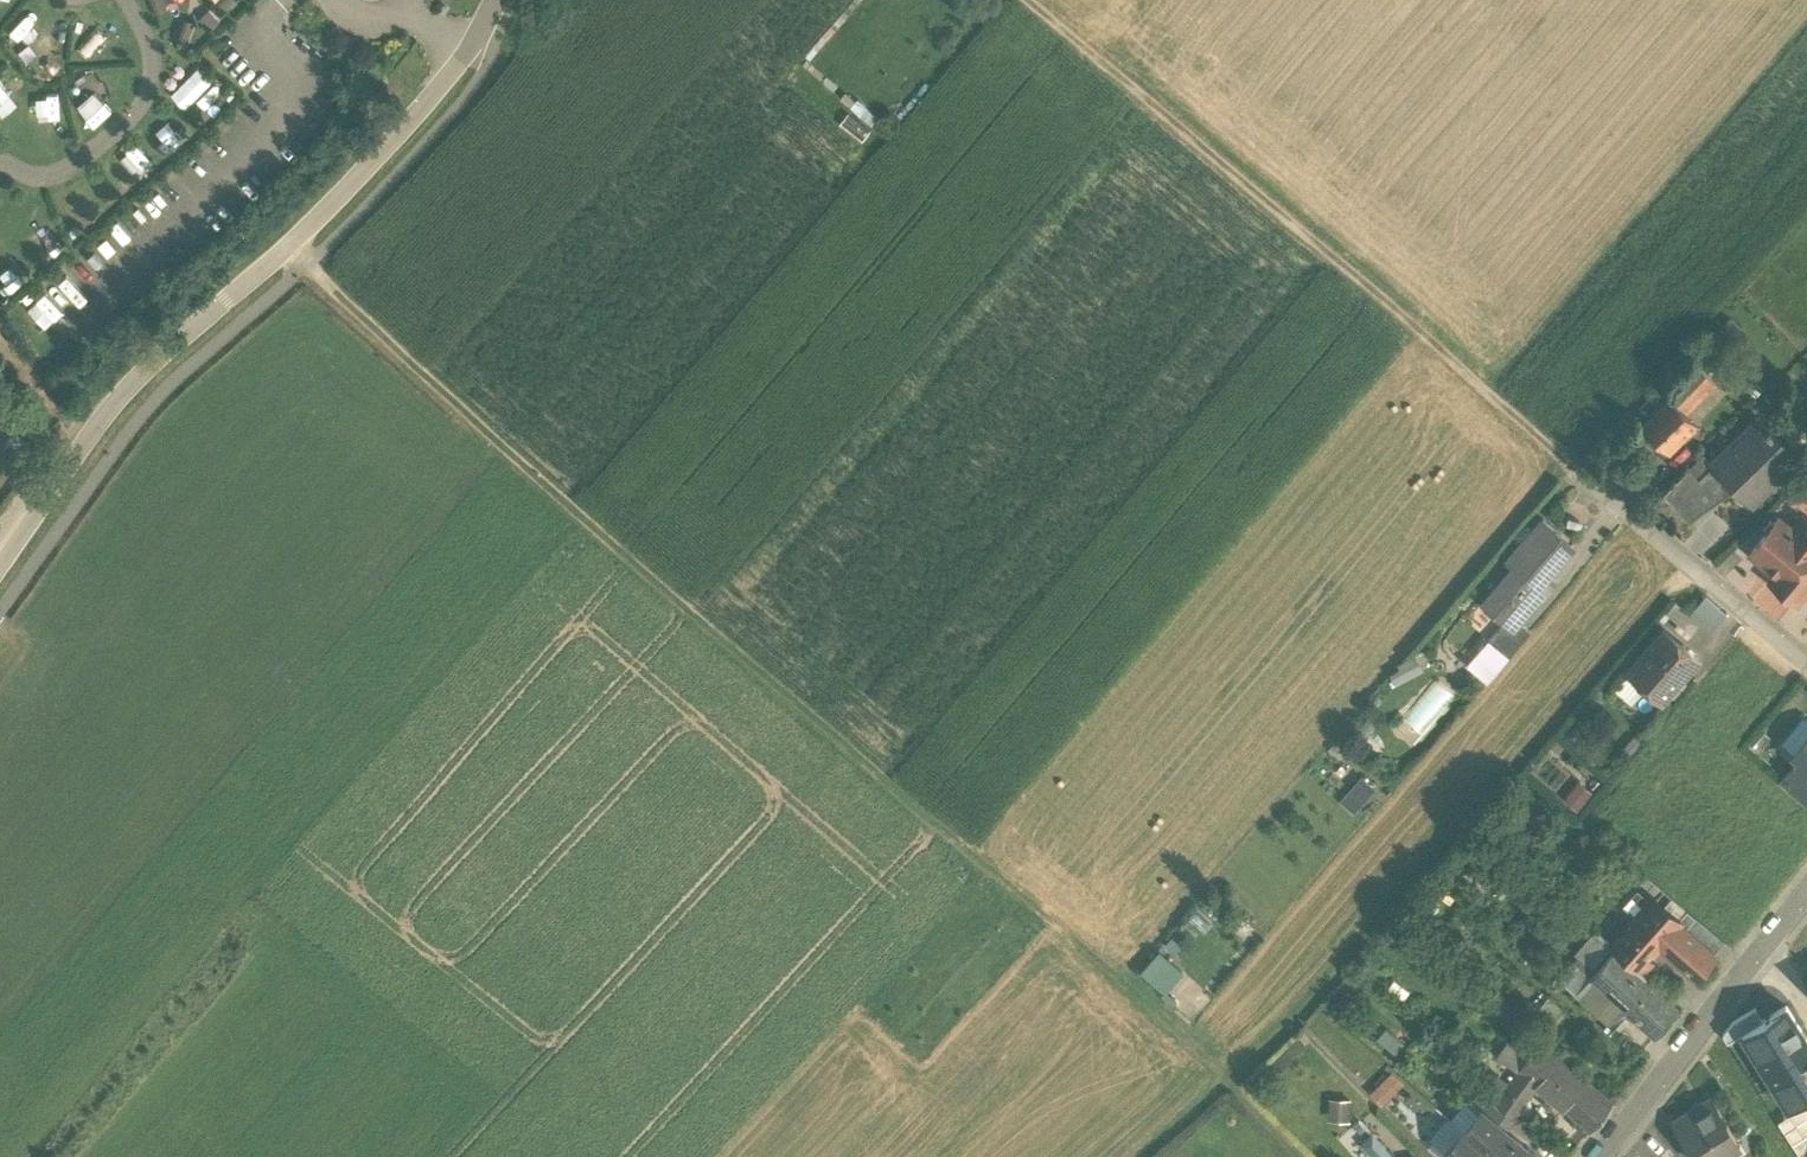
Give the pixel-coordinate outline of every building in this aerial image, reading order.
[(154,11),(169,6),(167,0),(150,0),(154,11)] [(237,0),(215,0),(212,3),(223,14),(237,0)] [(219,16),(210,8),(200,18),(208,27),(219,16)] [(187,46),(198,20),(184,15),(173,40),(187,46)] [(209,119),(229,98),(201,72),(181,93),(209,119)] [(1738,360),(1729,369),(1736,376),(1745,368),(1738,360)] [(1712,373),(1700,361),(1692,369),(1704,381),(1712,373)] [(1670,390),(1642,419),(1667,445),(1696,416),(1683,403),(1704,381),(1692,369),(1671,391),(1670,390)] [(1760,414),(1699,473),(1714,489),(1731,473),(1752,494),(1796,451),(1760,414)] [(1699,473),(1688,463),(1662,488),(1688,515),(1714,489),(1699,473)] [(1543,511),(1507,553),(1514,559),(1488,589),(1517,613),(1520,616),(1547,584),(1541,578),(1573,541),(1561,531),(1563,528),(1543,511)] [(1781,512),(1778,515),(1772,515),(1767,521),(1768,528),(1753,546),(1780,569),(1806,564),(1806,560),(1806,517),(1804,515),(1796,525),(1781,512)] [(1780,569),(1774,575),(1799,596),(1806,585),(1806,564),(1780,569)] [(1716,621),(1730,606),(1709,587),(1695,603),(1716,621)] [(1700,618),(1675,597),(1666,607),(1691,629),(1700,618)] [(1506,612),(1489,632),(1509,649),(1530,625),(1520,616),(1517,613),(1513,617),(1506,612)] [(1663,624),(1630,663),(1644,675),(1645,680),(1649,684),(1654,683),(1664,692),(1697,654),(1663,624)] [(1489,632),(1467,657),(1487,674),(1509,649),(1489,632)] [(1794,751),(1799,755),(1806,761),(1806,735),(1794,751)] [(1806,798),(1806,761),(1799,755),(1781,777),(1806,798)] [(1361,767),(1343,793),(1359,804),(1377,778),(1361,767)] [(1654,896),(1612,943),(1641,969),(1651,958),(1646,953),(1659,939),(1695,972),(1713,952),(1684,926),(1676,919),(1678,917),(1677,916),(1654,896)] [(1696,913),(1687,905),(1677,916),(1678,917),(1676,919),(1684,926),(1696,913)] [(1595,931),(1559,976),(1576,991),(1594,968),(1613,944),(1595,931)] [(1163,941),(1143,964),(1169,986),(1188,963),(1163,941)] [(1613,944),(1594,968),(1630,1000),(1648,976),(1613,944)] [(1630,1000),(1626,1004),(1657,1031),(1679,1003),(1648,976),(1630,1000)] [(1772,1061),(1806,1040),(1806,1034),(1787,1001),(1743,1028),(1757,1050),(1763,1047),(1772,1061)] [(1538,1037),(1495,1097),(1514,1112),(1537,1080),(1535,1078),(1557,1052),(1538,1037)] [(1772,1061),(1781,1075),(1775,1079),(1788,1101),(1806,1090),(1806,1040),(1772,1061)] [(1613,1098),(1569,1061),(1568,1062),(1557,1052),(1535,1078),(1537,1080),(1591,1126),(1613,1098)] [(1402,1077),(1393,1068),(1373,1086),(1382,1096),(1402,1077)] [(1495,1097),(1482,1086),(1471,1098),(1480,1105),(1481,1104),(1506,1124),(1515,1114),(1514,1112),(1495,1097)] [(1351,1094),(1330,1093),(1329,1114),(1350,1115),(1351,1094)] [(1672,1117),(1697,1156),(1699,1156),(1737,1133),(1712,1093),(1672,1117)] [(1777,1115),(1784,1127),(1806,1113),(1806,1097),(1777,1115)] [(1481,1104),(1480,1105),(1463,1126),(1500,1156),(1515,1156),(1527,1142),(1506,1124),(1481,1104)] [(1784,1127),(1792,1139),(1806,1130),(1806,1113),(1784,1127)] [(1463,1126),(1445,1148),(1455,1156),(1500,1156),(1463,1126)] [(1398,1154),(1372,1128),(1361,1139),(1379,1156),(1395,1156),(1398,1154)] [(1792,1139),(1799,1151),(1806,1146),(1806,1130),(1792,1139)] [(1799,1151),(1803,1156),(1806,1156),(1806,1146),(1799,1151)]
